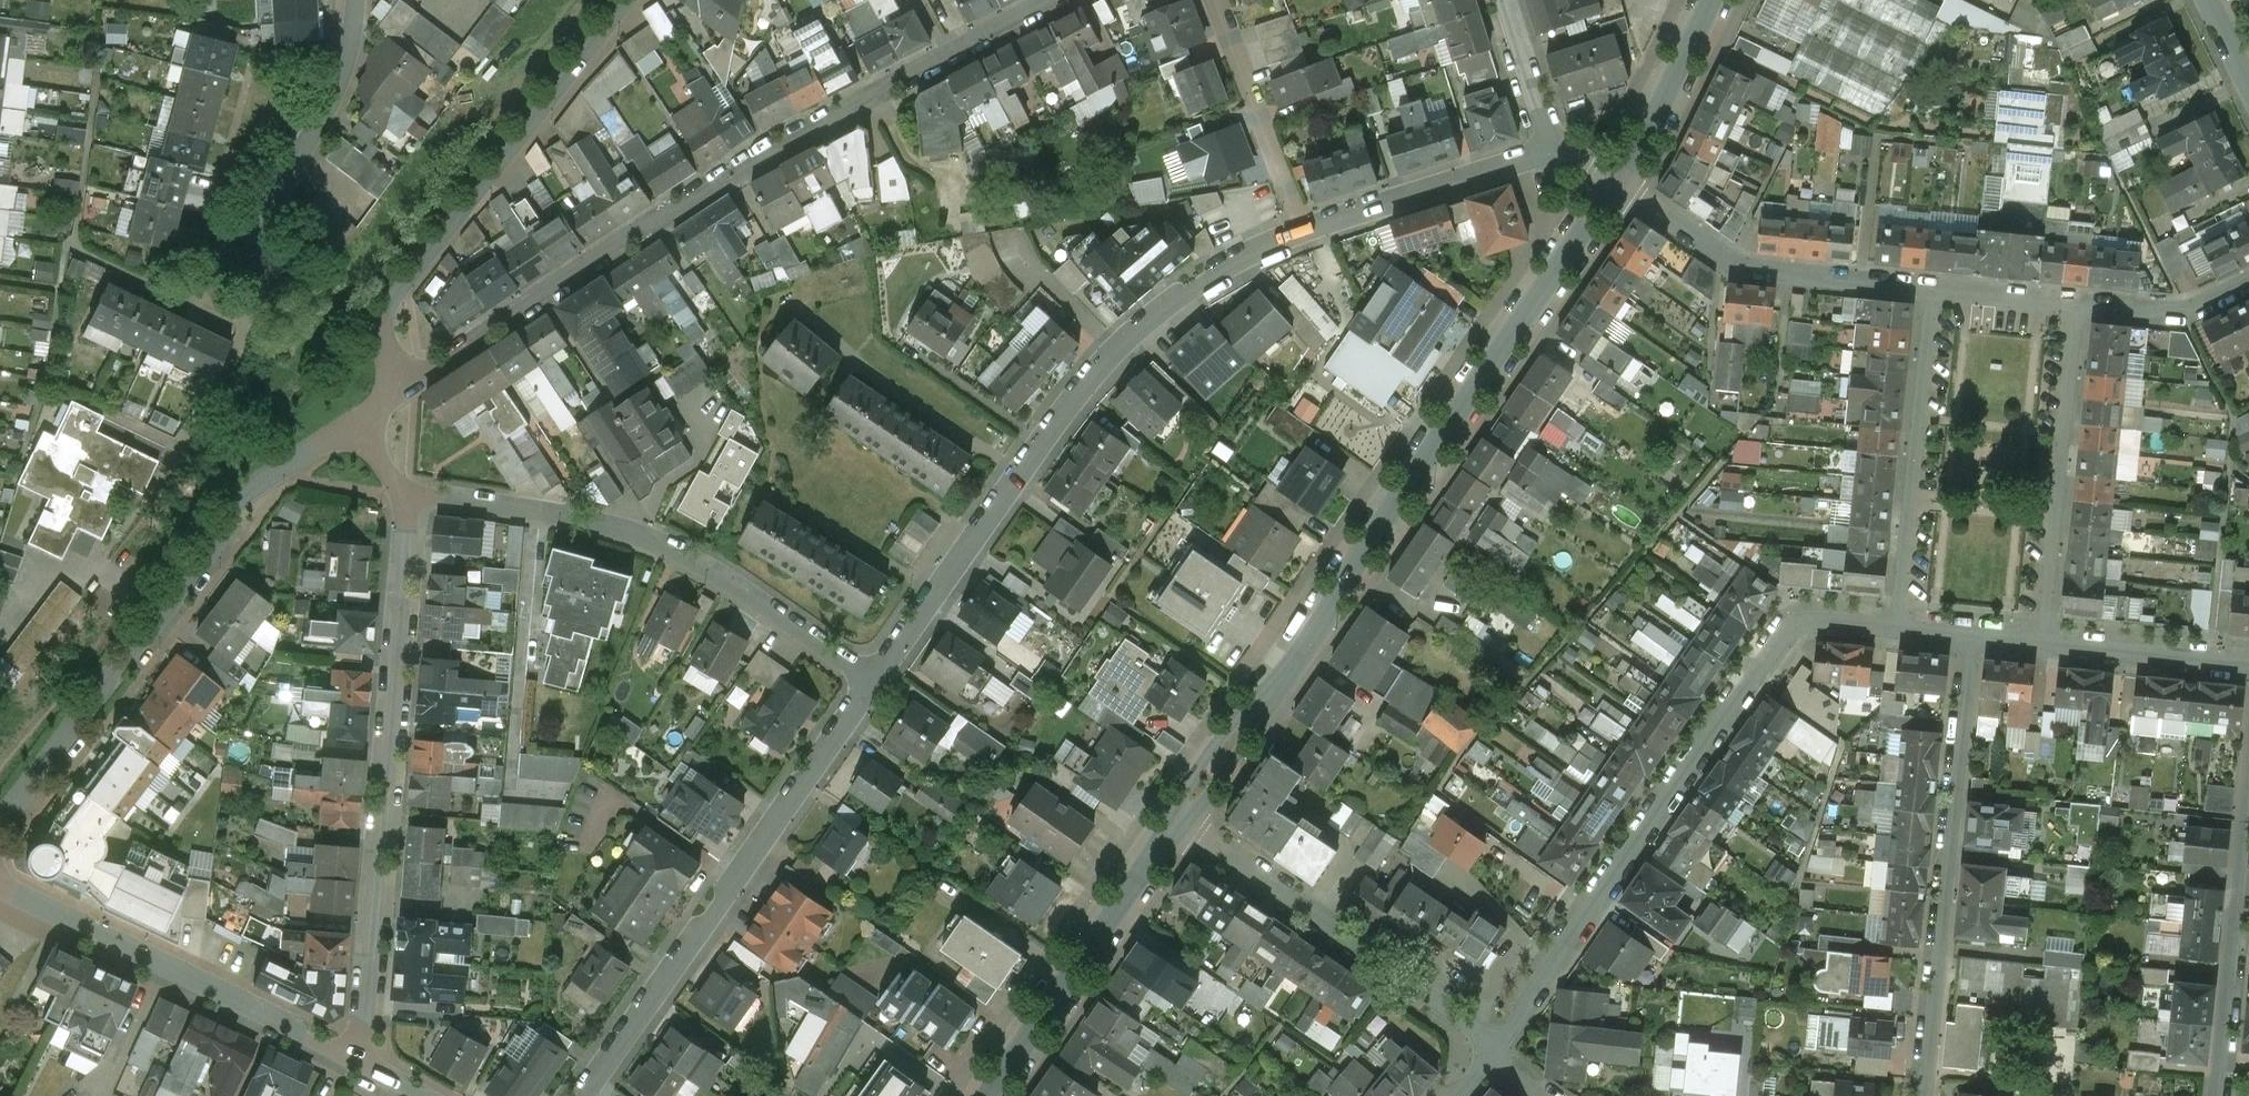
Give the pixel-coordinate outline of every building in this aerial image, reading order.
[(27,15),(50,19),(52,3),(35,0),(29,0),(27,15)] [(273,11),(276,11),(277,26),(289,25),(315,24),(313,0),(273,0),(273,11)] [(401,0),(377,32),(388,40),(429,72),(437,61),(435,60),(425,52),(415,44),(404,36),(420,15),(401,0)] [(729,34),(738,41),(745,3),(742,0),(685,0),(729,34)] [(871,1),(881,19),(899,10),(893,0),(874,0),(871,1)] [(971,23),(1003,6),(1000,0),(959,0),(971,23)] [(1116,5),(1125,30),(1138,25),(1134,13),(1138,11),(1141,19),(1156,13),(1156,11),(1151,0),(1130,0),(1116,5)] [(1156,11),(1185,0),(1151,0),(1156,11)] [(1156,11),(1156,13),(1162,27),(1171,52),(1203,40),(1188,0),(1185,0),(1156,11)] [(1422,11),(1429,29),(1444,25),(1478,14),(1474,0),(1419,0),(1422,11)] [(1530,3),(1541,35),(1576,24),(1570,5),(1568,0),(1539,0),(1530,3)] [(1570,5),(1576,24),(1603,15),(1598,0),(1586,0),(1570,5)] [(1805,0),(1768,0),(1757,24),(1788,39),(1806,1),(1805,0)] [(1828,11),(1821,7),(1807,35),(1908,84),(1934,50),(1838,0),(1833,0),(1828,11)] [(1959,0),(1946,0),(1941,9),(1923,0),(1838,0),(1934,50),(1951,28),(2020,35),(2022,31),(2008,25),(1959,0)] [(2032,0),(2021,0),(2008,25),(2022,31),(2020,35),(2052,39),(2032,0)] [(2089,0),(2096,14),(2116,4),(2114,0),(2090,0),(2089,0)] [(2116,4),(2120,12),(2146,0),(2114,0),(2116,4)] [(871,1),(847,13),(862,40),(858,43),(856,44),(870,72),(871,75),(901,59),(886,29),(885,29),(880,19),(881,19),(871,1)] [(682,35),(660,3),(644,14),(653,27),(666,45),(666,46),(682,35)] [(516,20),(495,4),(487,15),(507,31),(516,20)] [(2051,4),(2039,10),(2050,31),(2061,25),(2051,4)] [(1082,10),(1051,26),(1068,58),(1083,50),(1099,42),(1082,10)] [(1422,11),(1411,15),(1417,33),(1429,29),(1422,11)] [(916,13),(886,29),(901,59),(902,59),(932,44),(916,13)] [(1162,27),(1156,13),(1141,19),(1146,33),(1162,27)] [(1478,14),(1444,25),(1450,41),(1448,42),(1455,64),(1457,63),(1477,57),(1491,53),(1478,14)] [(431,23),(420,15),(404,36),(415,44),(431,23)] [(507,31),(487,15),(479,25),(500,41),(507,31)] [(1291,15),(1256,28),(1261,42),(1286,34),(1297,30),(1291,15)] [(1627,18),(1601,26),(1606,39),(1616,36),(1617,38),(1631,34),(1627,18)] [(2167,18),(2132,35),(2136,44),(2142,57),(2147,67),(2182,49),(2167,18)] [(232,28),(199,19),(194,37),(227,46),(232,28)] [(797,34),(812,67),(835,54),(829,43),(831,42),(821,22),(797,34)] [(431,23),(415,44),(425,52),(441,31),(431,23)] [(128,42),(127,24),(110,25),(110,43),(128,42)] [(277,26),(264,27),(265,40),(290,38),(289,25),(277,26)] [(500,41),(479,25),(471,36),(492,51),(500,41)] [(1429,29),(1417,33),(1423,53),(1442,46),(1441,44),(1448,42),(1450,41),(1444,25),(1429,29)] [(1051,26),(1019,43),(1035,75),(1052,66),(1068,58),(1051,26)] [(653,27),(632,41),(645,59),(666,45),(653,27)] [(1306,55),(1297,30),(1286,34),(1294,59),(1306,55)] [(441,31),(425,52),(435,60),(452,38),(441,31)] [(0,32),(0,58),(6,59),(9,33),(0,32)] [(27,35),(9,33),(6,59),(23,61),(27,35)] [(1417,33),(1390,42),(1396,62),(1410,58),(1410,57),(1423,53),(1417,33)] [(729,34),(719,46),(718,45),(704,53),(728,89),(738,41),(729,34)] [(1286,34),(1261,42),(1270,67),(1294,59),(1286,34)] [(1908,84),(1807,35),(1793,64),(1787,76),(1880,120),(1908,84)] [(492,51),(471,36),(463,46),(484,62),(492,51)] [(1606,39),(1548,58),(1562,103),(1631,82),(1617,38),(1616,36),(1606,39)] [(227,46),(194,37),(190,52),(194,54),(189,70),(225,79),(233,47),(227,46)] [(452,38),(435,60),(437,61),(446,68),(463,47),(452,38)] [(1793,64),(1763,49),(1762,49),(1741,38),(1735,50),(1757,61),(1787,76),(1793,64)] [(388,40),(373,60),(373,66),(378,69),(373,76),(371,75),(360,91),(372,100),(359,117),(361,119),(380,134),(381,134),(387,125),(402,137),(425,107),(411,95),(428,72),(429,72),(388,40)] [(2081,44),(2061,54),(2066,64),(2086,54),(2081,44)] [(2136,44),(2116,53),(2123,66),(2142,57),(2136,44)] [(1011,48),(979,64),(996,96),(1004,92),(1028,79),(1011,48)] [(2182,49),(2147,67),(2157,89),(2161,96),(2196,78),(2182,49)] [(1094,70),(1083,50),(1068,58),(1078,78),(1086,94),(1099,88),(1104,85),(1107,92),(1113,89),(1101,66),(1094,70)] [(835,54),(812,67),(828,97),(857,81),(842,51),(835,54)] [(2116,51),(2091,63),(2103,88),(2127,76),(2123,66),(2116,53),(2116,51)] [(619,53),(583,94),(599,119),(614,109),(615,108),(609,100),(638,80),(619,53)] [(792,67),(784,53),(772,60),(779,74),(792,67)] [(1160,66),(1159,66),(1165,81),(1179,76),(1178,74),(1192,69),(1187,56),(1160,66)] [(1477,57),(1457,63),(1461,79),(1482,72),(1477,57)] [(0,58),(0,84),(20,86),(23,61),(6,59),(0,58)] [(1068,58),(1052,66),(1062,86),(1078,78),(1068,58)] [(772,60),(761,66),(763,71),(760,72),(763,79),(766,77),(768,80),(779,74),(772,60)] [(1330,60),(1311,67),(1273,82),(1282,107),(1318,93),(1339,85),(1338,84),(1330,60)] [(446,68),(437,61),(429,72),(428,72),(433,76),(446,86),(455,74),(446,68)] [(1192,69),(1178,74),(1179,76),(1186,95),(1185,96),(1191,114),(1226,101),(1212,61),(1192,69)] [(979,64),(950,80),(966,112),(979,105),(996,96),(979,64)] [(812,67),(783,82),(799,112),(828,97),(812,67)] [(1752,83),(1722,68),(1712,89),(1743,105),(1745,101),(1754,84),(1752,83)] [(189,70),(186,69),(181,85),(185,86),(180,101),(217,110),(225,79),(189,70)] [(1775,86),(1756,76),(1752,83),(1754,84),(1745,101),(1763,110),(1775,86)] [(2151,76),(2130,87),(2136,99),(2157,89),(2151,76)] [(1351,79),(1338,84),(1339,85),(1318,93),(1322,106),(1323,106),(1323,105),(1356,95),(1351,79)] [(950,80),(923,95),(919,103),(925,157),(964,152),(961,125),(970,120),(966,112),(950,80)] [(783,82),(750,99),(766,129),(799,112),(783,82)] [(0,84),(0,109),(17,111),(20,86),(0,84)] [(2041,95),(2010,92),(2009,94),(2002,94),(1999,121),(2008,122),(2006,148),(2008,148),(2009,146),(2054,150),(2055,150),(2060,95),(2053,95),(2054,88),(2047,87),(2047,94),(2041,94),(2041,95)] [(1099,88),(1086,94),(1092,106),(1105,100),(1099,88)] [(1743,105),(1712,89),(1702,110),(1733,126),(1738,115),(1743,118),(1745,112),(1741,110),(1743,105)] [(1014,96),(1008,100),(1004,92),(996,96),(1014,129),(1028,122),(1014,96)] [(1494,92),(1467,101),(1483,151),(1518,140),(1506,102),(1498,105),(1494,92)] [(583,94),(555,129),(563,141),(569,150),(589,137),(591,140),(606,129),(599,119),(583,94)] [(1014,129),(996,96),(979,105),(983,113),(986,111),(999,137),(1014,129)] [(180,101),(177,100),(173,116),(176,117),(172,132),(208,142),(217,110),(180,101)] [(718,101),(705,110),(713,122),(726,114),(718,101)] [(726,114),(713,122),(732,151),(758,134),(739,105),(726,114)] [(0,109),(0,135),(14,137),(17,111),(0,109)] [(635,139),(614,109),(599,119),(606,129),(629,164),(635,161),(634,160),(649,151),(640,136),(635,139)] [(2136,109),(2110,122),(2117,135),(2142,122),(2136,109)] [(705,110),(691,119),(699,131),(713,122),(705,110)] [(1733,126),(1702,110),(1691,131),(1723,146),(1733,126)] [(2213,112),(2177,129),(2187,150),(2193,162),(2229,144),(2213,112)] [(1836,123),(1819,115),(1817,139),(1834,141),(1836,123)] [(1232,118),(1200,130),(1203,138),(1216,173),(1220,171),(1222,176),(1236,171),(1234,166),(1248,161),(1232,118)] [(380,134),(361,119),(350,133),(369,148),(371,145),(380,134)] [(699,131),(687,139),(706,168),(732,151),(713,122),(699,131)] [(1450,122),(1419,132),(1430,168),(1461,158),(1450,122)] [(2142,122),(2117,135),(2124,150),(2150,137),(2142,122)] [(861,128),(820,150),(838,182),(839,186),(853,180),(854,185),(850,187),(858,203),(876,201),(869,131),(861,128)] [(1368,146),(1362,129),(1346,134),(1352,151),(1336,156),(1348,193),(1380,184),(1368,146)] [(172,132),(169,131),(165,147),(168,148),(164,164),(190,171),(200,173),(208,142),(172,132)] [(1723,146),(1691,131),(1681,152),(1713,167),(1721,150),(1723,146)] [(2178,131),(2159,141),(2168,160),(2187,150),(2178,131)] [(1419,132),(1389,141),(1400,177),(1430,168),(1419,132)] [(0,135),(0,160),(10,162),(14,137),(0,135)] [(591,140),(589,137),(569,150),(600,196),(614,186),(608,177),(613,173),(591,140)] [(1764,142),(1755,137),(1751,144),(1761,149),(1764,142)] [(1203,138),(1193,142),(1199,156),(1184,162),(1192,182),(1216,173),(1203,138)] [(341,139),(325,160),(337,168),(353,148),(341,139)] [(1869,140),(1856,139),(1854,162),(1867,163),(1869,140)] [(569,150),(563,141),(548,150),(585,205),(600,196),(569,150)] [(1912,163),(1915,144),(1896,141),(1893,160),(1912,163)] [(526,154),(540,176),(556,166),(541,144),(526,154)] [(1316,144),(1300,149),(1305,166),(1322,161),(1316,144)] [(2229,144),(2193,162),(2196,168),(2208,192),(2209,194),(2245,176),(2229,144)] [(404,168),(371,145),(369,148),(363,155),(396,179),(404,168)] [(681,146),(656,162),(649,151),(634,160),(635,161),(660,198),(698,173),(681,146)] [(2054,150),(2009,146),(2008,148),(2007,159),(2005,181),(2002,213),(2001,220),(1980,217),(1979,229),(2046,236),(2047,220),(2054,150)] [(1928,167),(1931,149),(1917,147),(1915,165),(1928,167)] [(363,155),(353,148),(337,168),(379,201),(396,179),(363,155)] [(820,150),(784,169),(802,201),(838,182),(820,150)] [(1740,160),(1721,150),(1713,167),(1732,176),(1740,160)] [(998,178),(985,151),(971,158),(973,162),(967,165),(979,188),(992,181),(998,178)] [(1713,167),(1681,152),(1672,171),(1702,190),(1705,183),(1713,167)] [(1348,193),(1336,156),(1322,161),(1305,166),(1309,178),(1304,180),(1308,192),(1313,190),(1317,204),(1348,193)] [(2007,159),(1998,158),(1996,180),(2005,181),(2007,159)] [(896,159),(879,167),(883,204),(912,201),(907,182),(896,159)] [(0,160),(0,186),(7,187),(10,162),(0,160)] [(164,164),(151,161),(147,176),(140,200),(179,210),(190,171),(164,164)] [(1732,176),(1713,167),(1705,183),(1724,193),(1732,176)] [(2196,168),(2158,186),(2170,210),(2208,192),(2196,168)] [(802,201),(784,169),(752,186),(777,232),(809,215),(806,209),(802,201)] [(147,176),(130,171),(124,195),(140,200),(147,176)] [(1702,190),(1672,171),(1658,191),(1688,211),(1688,210),(1698,197),(1702,190)] [(614,186),(600,196),(619,225),(652,203),(633,174),(614,186)] [(1933,177),(1924,176),(1923,194),(1932,195),(1933,177)] [(1139,205),(1168,201),(1165,177),(1136,181),(1139,205)] [(998,178),(992,181),(998,192),(1004,189),(998,178)] [(1261,189),(1195,200),(1200,230),(1201,230),(1202,235),(1216,233),(1215,228),(1265,219),(1261,189)] [(1511,189),(1468,202),(1486,255),(1528,241),(1511,189)] [(1757,198),(1744,192),(1735,210),(1747,218),(1757,198)] [(514,209),(505,195),(492,203),(506,224),(519,216),(514,209)] [(832,195),(806,209),(809,215),(819,234),(845,220),(832,195)] [(585,205),(567,217),(586,247),(619,225),(600,196),(585,205)] [(1800,197),(1788,196),(1786,221),(1809,223),(1811,203),(1811,201),(1799,200),(1800,197)] [(358,230),(316,197),(300,217),(342,251),(358,230)] [(1715,209),(1698,197),(1688,210),(1706,222),(1715,209)] [(731,198),(703,216),(721,243),(734,234),(749,225),(731,198)] [(179,210),(140,200),(130,240),(168,250),(179,210)] [(547,229),(528,200),(514,209),(519,216),(534,238),(547,229)] [(1165,203),(1142,207),(1147,230),(1169,226),(1165,203)] [(1834,206),(1811,203),(1809,223),(1832,225),(1834,206)] [(1447,209),(1394,226),(1401,253),(1402,253),(1456,236),(1447,209)] [(1747,218),(1735,210),(1720,233),(1735,243),(1747,218)] [(2002,213),(1980,210),(1980,217),(2001,220),(2002,213)] [(506,224),(503,226),(512,240),(518,249),(534,238),(519,216),(506,224)] [(547,229),(534,238),(554,268),(586,247),(567,217),(566,216),(547,229)] [(703,216),(675,235),(692,262),(706,253),(721,243),(703,216)] [(1786,221),(1762,218),(1758,253),(1782,255),(1786,221)] [(1667,240),(1638,220),(1625,240),(1653,259),(1667,240)] [(2072,222),(2047,220),(2046,236),(2045,243),(2070,246),(2072,222)] [(476,221),(461,240),(467,257),(489,241),(476,221)] [(1809,223),(1786,221),(1782,255),(1806,258),(1809,223)] [(2097,225),(2072,222),(2070,246),(2096,248),(2097,225)] [(1832,225),(1809,223),(1806,258),(1829,260),(1832,225)] [(2224,235),(2240,268),(2248,264),(2248,230),(2246,224),(2224,235)] [(1857,227),(1832,225),(1829,260),(1854,263),(1857,227)] [(1906,229),(1881,227),(1878,262),(1903,264),(1906,229)] [(1930,232),(1906,229),(1903,264),(1927,267),(1930,232)] [(2046,236),(1979,229),(1978,236),(1975,271),(1975,275),(2042,282),(2042,280),(2045,243),(2046,236)] [(1954,234),(1930,232),(1927,267),(1951,269),(1954,234)] [(989,233),(962,238),(963,253),(991,245),(989,233)] [(747,253),(734,234),(721,243),(730,255),(734,262),(747,253)] [(1978,236),(1954,234),(1951,269),(1975,271),(1978,236)] [(2224,235),(2200,246),(2213,271),(2217,280),(2240,268),(2224,235)] [(801,266),(785,237),(771,245),(785,269),(801,266)] [(534,238),(518,249),(512,240),(496,251),(500,258),(521,290),(554,268),(534,238)] [(2187,274),(2169,238),(2156,245),(2173,280),(2187,274)] [(1653,259),(1625,240),(1611,259),(1640,279),(1653,259)] [(663,243),(634,261),(653,287),(666,278),(680,269),(663,243)] [(721,243),(706,253),(714,265),(730,255),(721,243)] [(2070,246),(2045,243),(2042,280),(2066,282),(2070,246)] [(991,245),(963,253),(968,267),(994,258),(991,245)] [(2096,248),(2070,246),(2066,282),(2092,284),(2096,248)] [(2119,251),(2096,248),(2092,284),(2116,287),(2119,251)] [(2201,248),(2184,257),(2196,280),(2213,271),(2201,248)] [(2145,253),(2119,251),(2116,287),(2142,289),(2145,253)] [(1402,253),(1401,253),(1401,254),(1403,256),(1394,269),(1457,312),(1466,298),(1402,253)] [(730,255),(714,265),(728,284),(736,279),(748,296),(755,292),(734,262),(730,255)] [(500,258),(468,279),(490,311),(521,290),(500,258)] [(994,258),(968,267),(976,281),(999,267),(994,258)] [(1069,285),(1083,272),(1071,259),(1057,272),(1069,285)] [(1640,279),(1611,259),(1599,277),(1627,297),(1640,279)] [(1387,280),(1394,269),(1381,260),(1373,270),(1387,280)] [(634,261),(605,281),(622,307),(635,299),(653,287),(634,261)] [(1147,289),(1122,261),(1087,292),(1113,320),(1147,289)] [(1716,273),(1703,264),(1689,285),(1713,302),(1716,273)] [(999,267),(976,281),(983,293),(1007,277),(999,267)] [(1394,269),(1387,280),(1353,329),(1412,369),(1427,347),(1430,350),(1457,312),(1394,269)] [(464,272),(436,308),(454,334),(490,311),(468,279),(464,272)] [(708,291),(695,273),(685,280),(698,298),(708,291)] [(1007,277),(983,293),(993,304),(1014,286),(1007,277)] [(1627,297),(1599,277),(1585,297),(1614,317),(1627,297)] [(666,278),(653,287),(671,312),(685,331),(696,324),(697,322),(666,278)] [(1339,332),(1292,280),(1281,290),(1294,305),(1328,343),(1339,332)] [(605,281),(560,310),(579,340),(580,339),(612,319),(625,311),(622,307),(605,281)] [(1023,294),(1014,286),(993,304),(1004,314),(1023,294)] [(1752,289),(1729,286),(1725,321),(1748,324),(1752,289)] [(141,303),(107,287),(90,323),(124,339),(125,337),(141,303)] [(653,287),(635,299),(653,325),(671,312),(653,287)] [(1776,291),(1752,289),(1748,324),(1772,326),(1776,291)] [(1261,291),(1217,327),(1250,364),(1293,329),(1294,328),(1282,315),(1261,291)] [(955,305),(936,293),(929,303),(948,316),(955,305)] [(1804,297),(1792,295),(1790,319),(1802,320),(1804,297)] [(1614,317),(1585,297),(1572,316),(1601,336),(1614,317)] [(1875,302),(1855,299),(1852,326),(1872,328),(1875,302)] [(1912,305),(1875,302),(1872,328),(1909,333),(1912,305)] [(166,315),(141,303),(125,337),(140,344),(138,347),(149,352),(150,349),(166,315)] [(929,303),(909,332),(927,345),(948,316),(929,303)] [(2228,314),(2246,350),(2248,348),(2248,304),(2228,314)] [(975,319),(955,305),(948,316),(968,329),(975,319)] [(1328,343),(1294,305),(1282,315),(1294,328),(1293,329),(1315,354),(1328,343)] [(1038,308),(1023,324),(1027,328),(1037,337),(1052,321),(1038,308)] [(837,347),(794,311),(762,350),(805,385),(837,347)] [(2228,314),(2202,327),(2220,363),(2221,362),(2236,355),(2246,350),(2228,314)] [(166,315),(150,349),(165,356),(164,359),(175,364),(176,361),(192,327),(166,315)] [(948,316),(927,345),(947,359),(968,329),(948,316)] [(1601,336),(1572,316),(1559,335),(1588,355),(1601,336)] [(548,318),(520,336),(539,365),(567,347),(548,318)] [(1605,336),(1623,345),(1632,327),(1615,318),(1605,336)] [(654,380),(612,319),(580,339),(600,371),(602,370),(618,393),(622,395),(629,390),(631,394),(654,380)] [(1078,345),(1052,321),(1037,337),(1063,361),(1078,345)] [(1790,344),(1814,346),(1816,323),(1792,321),(1790,344)] [(696,324),(685,331),(695,345),(706,338),(696,324)] [(2131,328),(2094,325),(2091,351),(2128,354),(2128,350),(2131,328)] [(218,340),(192,327),(176,361),(191,368),(190,371),(201,376),(218,340)] [(1217,327),(1207,336),(1200,328),(1171,355),(1178,363),(1208,395),(1246,360),(1250,364),(1217,327)] [(1027,328),(1011,346),(1021,355),(1037,337),(1027,328)] [(1909,333),(1872,328),(1869,353),(1906,357),(1909,333)] [(2148,330),(2131,328),(2128,350),(2146,352),(2148,330)] [(1412,369),(1353,329),(1326,369),(1384,409),(1412,369)] [(520,336),(493,354),(512,383),(524,375),(539,365),(520,336)] [(1063,361),(1037,337),(1021,355),(1047,378),(1063,361)] [(1642,349),(1627,339),(1620,349),(1635,359),(1642,349)] [(218,340),(201,376),(212,381),(212,382),(213,382),(231,344),(230,344),(218,340)] [(1746,347),(1722,345),(1717,391),(1742,394),(1746,347)] [(1011,346),(996,363),(1006,371),(1021,355),(1011,346)] [(1635,359),(1620,349),(1613,359),(1628,369),(1635,359)] [(1869,353),(1854,351),(1851,376),(1867,377),(1869,353)] [(2128,354),(2091,351),(2089,376),(2125,379),(2128,354)] [(1906,357),(1869,353),(1867,377),(1904,382),(1906,357)] [(493,354),(465,372),(484,401),(492,396),(506,387),(512,383),(493,354)] [(1047,378),(1021,355),(1006,371),(1032,395),(1047,378)] [(2236,355),(2221,362),(2226,375),(2242,367),(2236,355)] [(1574,375),(1545,356),(1524,386),(1552,406),(1574,375)] [(702,357),(668,379),(678,393),(682,390),(689,401),(718,383),(702,357)] [(996,363),(980,380),(990,389),(1006,371),(996,363)] [(545,374),(539,365),(524,375),(555,421),(570,411),(562,398),(556,390),(545,374)] [(557,366),(545,374),(556,390),(568,382),(557,366)] [(849,368),(821,410),(884,451),(912,409),(849,368)] [(2160,370),(2147,369),(2146,381),(2159,382),(2160,370)] [(1006,371),(990,389),(1016,413),(1032,395),(1006,371)] [(465,372),(428,397),(448,425),(472,409),(484,401),(465,372)] [(1690,372),(1680,387),(1705,403),(1715,389),(1690,372)] [(1167,394),(1145,373),(1115,404),(1153,440),(1180,412),(1181,411),(1183,409),(1167,394)] [(1867,377),(1851,376),(1849,401),(1864,403),(1867,377)] [(2125,379),(2089,376),(2086,400),(2122,404),(2125,379)] [(1904,382),(1867,377),(1864,403),(1901,407),(1904,382)] [(1822,383),(1791,380),(1789,395),(1820,398),(1822,383)] [(568,382),(556,390),(562,398),(573,391),(568,382)] [(1195,403),(1176,384),(1167,394),(1183,409),(1181,411),(1185,414),(1195,403)] [(1552,406),(1524,386),(1505,414),(1531,431),(1534,433),(1552,406)] [(531,424),(506,387),(492,396),(500,409),(492,414),(509,439),(531,424)] [(649,390),(618,410),(613,404),(589,419),(609,450),(634,487),(657,472),(651,462),(682,442),(683,442),(649,390)] [(2203,391),(2199,416),(2223,420),(2225,407),(2212,405),(2213,392),(2203,391)] [(1820,398),(1789,395),(1787,413),(1818,416),(1820,398)] [(1595,417),(1567,398),(1559,410),(1587,429),(1595,417)] [(1298,414),(1316,420),(1321,404),(1303,399),(1298,414)] [(2122,404),(2086,400),(2083,426),(2120,429),(2122,404)] [(492,414),(484,401),(472,409),(502,453),(496,457),(517,489),(534,478),(525,464),(509,439),(492,414)] [(1864,403),(1849,401),(1846,425),(1861,427),(1864,403)] [(103,451),(90,445),(103,418),(72,403),(55,438),(43,433),(18,485),(49,500),(27,545),(45,553),(51,541),(67,549),(77,528),(85,532),(91,521),(107,528),(117,507),(109,503),(118,485),(126,489),(132,477),(148,484),(158,462),(112,440),(110,441),(108,442),(107,443),(103,451)] [(1901,407),(1864,403),(1861,427),(1899,431),(1901,407)] [(1314,429),(1278,404),(1267,420),(1304,445),(1314,429)] [(912,409),(884,451),(947,492),(975,449),(912,409)] [(1587,429),(1559,410),(1551,421),(1579,441),(1587,429)] [(734,411),(721,435),(732,441),(733,440),(735,441),(747,418),(734,411)] [(1531,431),(1505,414),(1487,441),(1512,459),(1531,431)] [(2160,420),(2143,418),(2142,431),(2159,433),(2160,420)] [(609,450),(589,419),(580,425),(600,456),(609,450)] [(1115,437),(1096,424),(1074,456),(1107,479),(1129,448),(1129,447),(1115,437)] [(2120,429),(2083,426),(2080,452),(2117,455),(2120,429)] [(1143,445),(1122,427),(1115,437),(1129,447),(1129,448),(1137,453),(1143,445)] [(1899,431),(1861,427),(1859,452),(1896,457),(1899,431)] [(2159,433),(2142,431),(2140,446),(2158,448),(2159,433)] [(2209,439),(2209,457),(2228,458),(2228,439),(2209,439)] [(732,441),(700,499),(690,494),(681,511),(718,531),(731,506),(716,498),(726,481),(741,489),(758,460),(742,451),(744,447),(735,441),(733,440),(732,441)] [(1487,441),(1468,468),(1493,486),(1512,459),(1487,441)] [(682,442),(651,462),(657,472),(661,478),(663,477),(692,458),(682,442)] [(1281,490),(1314,512),(1318,515),(1346,475),(1308,449),(1281,490)] [(1548,462),(1531,450),(1521,465),(1538,476),(1548,462)] [(1896,457),(1859,452),(1856,478),(1893,482),(1896,457)] [(2117,455),(2080,452),(2077,477),(2114,480),(2117,455)] [(563,484),(542,453),(525,464),(534,478),(546,495),(563,484)] [(1073,457),(1065,468),(1057,479),(1058,479),(1050,490),(1049,490),(1048,492),(1081,515),(1107,479),(1074,456),(1073,457)] [(1512,459),(1493,486),(1496,488),(1515,461),(1512,459)] [(605,464),(592,473),(597,481),(588,487),(603,509),(625,494),(605,464)] [(1538,476),(1521,465),(1511,480),(1527,492),(1538,476)] [(2200,485),(2219,487),(2220,471),(2201,469),(2200,485)] [(1726,471),(1723,508),(1744,510),(1747,473),(1726,471)] [(657,472),(634,487),(643,501),(668,484),(663,477),(661,478),(657,472)] [(1491,490),(1465,472),(1446,500),(1472,517),(1491,490)] [(2114,480),(2077,477),(2075,502),(2111,505),(2114,480)] [(1893,482),(1856,478),(1853,503),(1891,507),(1893,482)] [(1314,512),(1281,490),(1270,482),(1258,499),(1302,529),(1314,512)] [(764,488),(737,530),(799,571),(827,529),(764,488)] [(280,514),(299,522),(306,506),(288,498),(280,514)] [(1302,529),(1258,499),(1249,512),(1256,516),(1258,514),(1295,540),(1302,529)] [(1472,517),(1446,500),(1427,527),(1453,545),(1472,517)] [(2111,505),(2075,502),(2072,526),(2109,530),(2111,505)] [(1891,507),(1853,503),(1850,528),(1888,532),(1891,507)] [(940,524),(920,509),(905,531),(925,545),(940,524)] [(1508,521),(1491,509),(1481,523),(1498,535),(1508,521)] [(2117,525),(2129,525),(2129,509),(2117,509),(2117,525)] [(1295,540),(1258,514),(1256,516),(1249,512),(1225,547),(1235,554),(1272,579),(1298,542),(1295,540)] [(486,521),(438,517),(435,552),(484,557),(486,521)] [(1092,539),(1063,518),(1054,531),(1058,534),(1076,546),(1079,542),(1113,566),(1119,558),(1092,539)] [(374,523),(353,522),(353,533),(374,534),(374,523)] [(1498,535),(1481,523),(1470,540),(1506,564),(1510,557),(1517,548),(1498,535)] [(2109,530),(2072,526),(2070,552),(2106,555),(2109,530)] [(284,528),(270,527),(266,577),(284,579),(287,534),(284,534),(284,528)] [(1453,545),(1427,527),(1409,554),(1435,572),(1453,545)] [(1888,532),(1850,528),(1847,554),(1885,557),(1888,532)] [(827,529),(799,571),(862,612),(890,570),(827,529)] [(1130,551),(1099,529),(1092,539),(1119,558),(1123,561),(1130,551)] [(905,531),(889,552),(910,567),(925,545),(905,531)] [(1076,546),(1058,534),(1046,551),(1049,553),(1052,569),(1057,572),(1076,546)] [(1113,566),(1079,542),(1076,546),(1057,572),(1047,587),(1081,612),(1083,608),(1079,605),(1106,566),(1111,570),(1113,566)] [(1272,579),(1235,554),(1227,567),(1194,544),(1160,594),(1168,600),(1161,609),(1209,641),(1225,618),(1227,620),(1236,608),(1233,606),(1249,584),(1262,593),(1272,579)] [(367,549),(329,546),(327,575),(325,590),(344,591),(364,592),(367,549)] [(598,561),(557,550),(550,575),(557,577),(549,604),(555,606),(551,618),(559,620),(549,654),(555,655),(547,683),(569,689),(574,671),(579,673),(584,659),(589,661),(596,637),(603,639),(606,627),(612,629),(620,602),(626,603),(633,578),(596,567),(598,561)] [(0,551),(0,579),(15,584),(23,559),(0,551)] [(2106,555),(2070,552),(2067,576),(2103,580),(2106,555)] [(1847,554),(1846,553),(1842,592),(1884,597),(1888,558),(1885,557),(1847,554)] [(1409,554),(1390,581),(1416,599),(1435,572),(1409,554)] [(1519,563),(1510,557),(1506,564),(1515,570),(1519,563)] [(2241,560),(2227,559),(2224,589),(2236,590),(2238,590),(2240,570),(2241,560)] [(1781,561),(1779,586),(1810,588),(1811,569),(1812,563),(1781,561)] [(522,570),(511,569),(509,587),(521,588),(522,570)] [(1811,569),(1810,588),(1832,590),(1833,570),(1811,569)] [(1777,592),(1746,570),(1732,590),(1763,612),(1777,592)] [(2240,570),(2238,590),(2248,592),(2248,571),(2240,570)] [(327,575),(302,573),(300,588),(325,590),(327,575)] [(1033,588),(1011,573),(1003,584),(1013,591),(1025,599),(1033,588)] [(469,578),(433,574),(430,605),(466,608),(467,594),(469,578)] [(1003,584),(991,575),(990,575),(984,584),(1007,600),(1013,591),(1003,584)] [(2067,576),(2065,576),(2061,615),(2101,620),(2105,580),(2103,580),(2067,576)] [(60,582),(1,659),(22,675),(82,598),(60,582)] [(269,607),(237,583),(216,612),(248,636),(269,607)] [(984,584),(962,615),(986,632),(984,634),(999,644),(1022,611),(1007,600),(984,584)] [(2212,627),(2213,589),(2195,588),(2194,626),(2212,627)] [(520,593),(484,590),(483,595),(467,594),(466,608),(494,610),(518,612),(520,593)] [(1763,612),(1732,590),(1719,608),(1748,628),(1750,630),(1763,612)] [(2236,590),(2232,631),(2248,633),(2248,592),(2238,590),(2236,590)] [(364,592),(344,591),(343,602),(369,605),(370,592),(364,592)] [(1665,592),(1657,604),(1693,629),(1701,617),(1665,592)] [(671,595),(648,634),(662,642),(663,641),(677,648),(676,650),(677,651),(694,622),(700,611),(697,609),(671,595)] [(717,604),(704,596),(697,609),(700,611),(694,622),(703,627),(717,604)] [(310,615),(312,599),(298,598),(296,614),(310,615)] [(2157,605),(2130,602),(2128,622),(2155,625),(2157,605)] [(466,608),(430,605),(428,636),(463,639),(465,622),(466,608)] [(494,610),(466,608),(465,622),(493,625),(494,610)] [(1719,608),(1706,626),(1735,646),(1748,628),(1719,608)] [(518,612),(494,610),(493,625),(517,627),(518,612)] [(248,636),(216,612),(198,637),(214,650),(229,661),(231,659),(248,636)] [(376,616),(337,613),(336,623),(335,640),(334,650),(373,654),(376,616)] [(1629,637),(1669,664),(1684,641),(1644,614),(1629,637)] [(1397,636),(1367,615),(1332,666),(1362,686),(1372,672),(1381,658),(1397,636)] [(1483,641),(1445,616),(1436,630),(1474,655),(1483,641)] [(336,623),(308,621),(307,638),(316,639),(335,640),(336,623)] [(750,643),(718,624),(709,640),(709,641),(699,659),(699,658),(694,666),(721,682),(735,657),(740,660),(750,643)] [(1735,646),(1706,626),(1693,644),(1722,665),(1735,646)] [(983,661),(945,634),(926,663),(939,672),(935,678),(959,695),(983,661)] [(316,639),(307,638),(306,648),(315,649),(316,639)] [(1150,656),(1126,640),(1111,662),(1112,663),(1089,695),(1108,709),(1133,726),(1150,702),(1146,699),(1161,678),(1143,665),(1150,656)] [(1722,665),(1693,644),(1680,663),(1709,683),(1722,665)] [(1831,644),(1830,647),(1820,646),(1816,680),(1844,683),(1847,646),(1831,644)] [(1865,648),(1847,646),(1844,683),(1871,686),(1873,671),(1875,651),(1865,650),(1865,648)] [(248,671),(231,659),(229,661),(214,650),(206,660),(211,663),(238,684),(248,671)] [(1925,657),(1901,654),(1897,690),(1921,693),(1925,657)] [(1949,659),(1925,657),(1921,693),(1945,695),(1949,659)] [(460,661),(426,658),(423,689),(458,692),(459,680),(460,661)] [(1405,673),(1381,658),(1372,672),(1396,687),(1405,673)] [(202,676),(179,659),(172,668),(174,678),(168,679),(160,690),(157,688),(156,690),(197,721),(219,692),(220,690),(202,676)] [(1206,681),(1174,660),(1161,678),(1146,699),(1150,702),(1178,722),(1206,681)] [(4,662),(0,667),(0,696),(4,698),(21,676),(4,662)] [(238,684),(211,663),(202,676),(220,690),(219,692),(228,698),(238,684)] [(1709,683),(1680,663),(1668,680),(1668,681),(1696,701),(1709,683)] [(2009,665),(1985,663),(1981,698),(2001,701),(2006,701),(2009,665)] [(2035,668),(2009,665),(2006,701),(2011,702),(2031,704),(2035,668)] [(1624,684),(1643,685),(1644,668),(1626,667),(1624,684)] [(1841,706),(1806,683),(1812,674),(1802,668),(1783,697),(1838,736),(1841,706)] [(2069,672),(2059,670),(2055,706),(2083,709),(2086,672),(2069,670),(2069,672)] [(1885,672),(1873,671),(1871,686),(1870,697),(1882,698),(1883,692),(1885,672)] [(1418,680),(1408,695),(1396,687),(1372,672),(1362,686),(1391,704),(1423,724),(1445,697),(1418,680)] [(2103,674),(2086,672),(2083,709),(2110,712),(2113,676),(2103,675),(2103,674)] [(371,676),(333,673),(331,693),(330,705),(368,708),(371,676)] [(1056,684),(1041,673),(1035,682),(1050,692),(1056,684)] [(984,692),(1008,705),(1018,688),(994,674),(984,692)] [(486,680),(463,678),(463,681),(459,680),(458,692),(485,694),(486,680)] [(2165,680),(2148,678),(2148,680),(2137,679),(2134,714),(2161,717),(2165,680)] [(499,681),(486,680),(485,694),(498,695),(499,681)] [(2182,682),(2165,680),(2161,717),(2171,718),(2188,720),(2191,684),(2182,683),(2182,682)] [(784,681),(759,718),(757,716),(749,728),(782,751),(816,703),(784,681)] [(1353,703),(1322,681),(1296,718),(1317,733),(1327,740),(1353,703)] [(1696,701),(1668,681),(1656,699),(1686,721),(1699,703),(1696,701)] [(2201,685),(2191,684),(2188,720),(2214,723),(2218,686),(2201,684),(2201,685)] [(2236,688),(2218,686),(2214,723),(2242,726),(2245,690),(2236,689),(2236,688)] [(303,691),(283,689),(282,699),(302,703),(303,691)] [(458,692),(423,689),(420,720),(455,723),(457,704),(458,692)] [(197,721),(156,690),(143,706),(184,738),(197,721)] [(331,693),(303,691),(302,703),(330,705),(331,693)] [(485,694),(458,692),(457,704),(460,704),(460,706),(484,708),(485,694)] [(1898,693),(1883,692),(1882,698),(1880,714),(1896,715),(1904,716),(1905,704),(1896,703),(1898,693)] [(1649,708),(1631,696),(1624,705),(1642,718),(1643,717),(1649,708)] [(1482,726),(1445,697),(1423,724),(1458,752),(1482,726)] [(2001,701),(1981,698),(1979,718),(1999,720),(2001,701)] [(282,699),(274,699),(273,713),(301,716),(301,715),(302,703),(282,699)] [(1686,721),(1656,699),(1649,708),(1643,717),(1674,739),(1686,721)] [(1591,726),(1614,741),(1630,715),(1607,700),(1591,726)] [(2031,704),(2011,702),(2009,725),(2028,727),(2031,704)] [(330,705),(302,703),(301,715),(329,718),(330,705)] [(949,729),(912,703),(890,737),(891,737),(914,753),(927,762),(940,742),(949,729)] [(1423,724),(1391,704),(1380,721),(1412,742),(1423,724)] [(368,708),(330,705),(329,718),(327,737),(365,740),(368,708)] [(184,738),(143,706),(131,722),(130,723),(168,752),(168,753),(171,755),(184,738)] [(1862,711),(1848,724),(1857,734),(1878,715),(1871,707),(1864,713),(1862,711)] [(1133,726),(1108,709),(1099,722),(1112,731),(1113,729),(1136,745),(1144,733),(1133,726)] [(2110,712),(2083,709),(2081,723),(2088,724),(2086,743),(2106,745),(2108,728),(2110,712)] [(1790,732),(1761,711),(1755,720),(1752,719),(1743,732),(1774,754),(1790,732)] [(2056,714),(2044,713),(2041,734),(2041,738),(2054,739),(2056,714)] [(977,727),(959,715),(949,729),(967,741),(977,727)] [(1896,717),(1881,715),(1879,732),(1894,734),(1895,729),(1896,717)] [(1904,716),(1896,715),(1896,717),(1895,729),(1904,730),(1921,732),(1922,718),(1904,716)] [(168,752),(130,723),(131,722),(124,717),(113,730),(112,732),(112,733),(113,734),(113,736),(114,737),(120,742),(120,741),(156,768),(168,753),(168,752)] [(1674,739),(1643,717),(1642,718),(1630,736),(1661,757),(1674,739)] [(2171,718),(2161,717),(2159,738),(2169,739),(2171,718)] [(321,730),(288,726),(287,744),(306,748),(320,749),(321,730)] [(1004,746),(977,727),(967,741),(949,729),(940,742),(953,751),(957,745),(986,765),(988,763),(995,759),(1004,746)] [(2120,729),(2108,728),(2106,745),(2104,759),(2117,760),(2120,729)] [(1136,745),(1113,729),(1112,731),(1093,758),(1076,746),(1063,765),(1079,778),(1077,780),(1081,783),(1115,806),(1151,755),(1136,745)] [(1177,756),(1186,744),(1167,730),(1158,741),(1177,756)] [(1593,762),(1546,730),(1538,742),(1584,775),(1587,772),(1598,779),(1605,771),(1593,762)] [(1921,732),(1904,730),(1902,758),(1939,761),(1940,744),(1939,744),(1940,734),(1921,732)] [(1774,754),(1743,732),(1732,747),(1735,749),(1730,756),(1759,776),(1774,754)] [(2041,734),(2024,732),(2022,761),(2038,763),(2041,738),(2041,734)] [(1327,740),(1317,733),(1303,754),(1304,755),(1293,770),(1302,776),(1325,793),(1341,770),(1336,767),(1344,755),(1350,759),(1351,757),(1327,740)] [(1661,757),(1630,736),(1618,754),(1646,774),(1648,775),(1661,757)] [(156,768),(120,741),(120,742),(114,737),(110,741),(117,746),(108,758),(146,787),(159,770),(156,768)] [(914,753),(891,737),(883,748),(906,764),(914,753)] [(1482,739),(1470,752),(1486,765),(1497,752),(1482,739)] [(452,742),(448,743),(446,744),(418,742),(416,773),(479,778),(480,778),(482,764),(469,763),(469,758),(476,755),(478,751),(476,747),(470,743),(460,741),(452,742)] [(2213,744),(2198,743),(2196,760),(2211,762),(2213,744)] [(1562,775),(1523,747),(1514,761),(1555,790),(1580,806),(1586,798),(1559,779),(1562,775)] [(738,782),(691,750),(682,764),(693,771),(694,770),(729,794),(738,782)] [(146,787),(108,758),(102,753),(98,758),(104,763),(95,774),(133,804),(146,787)] [(1611,761),(1599,753),(1593,762),(1605,771),(1611,761)] [(1618,754),(1617,753),(1611,761),(1605,771),(1634,791),(1646,774),(1618,754)] [(584,780),(584,754),(522,754),(522,780),(584,780)] [(1271,754),(1245,792),(1275,810),(1280,803),(1282,804),(1283,804),(1291,809),(1297,801),(1289,795),(1302,776),(1293,770),(1271,754)] [(1759,776),(1730,756),(1724,765),(1721,763),(1712,776),(1743,798),(1759,776)] [(1939,761),(1902,758),(1899,784),(1935,788),(1936,778),(1937,778),(1939,761)] [(363,763),(325,760),(323,781),(322,793),(361,796),(363,763)] [(1063,765),(1057,761),(1046,776),(1073,794),(1081,783),(1077,780),(1079,778),(1063,765)] [(483,763),(483,793),(505,793),(505,763),(483,763)] [(903,784),(871,763),(850,792),(883,814),(903,784)] [(682,764),(670,781),(681,788),(693,771),(682,764)] [(133,804),(95,774),(89,769),(85,774),(92,779),(83,790),(82,792),(118,820),(120,821),(133,804)] [(729,794),(694,770),(693,771),(681,788),(668,806),(704,832),(719,842),(731,824),(734,825),(736,825),(737,825),(739,824),(740,823),(741,820),(741,817),(740,815),(739,814),(745,805),(729,794)] [(1634,791),(1605,771),(1598,779),(1592,789),(1621,809),(1634,791)] [(296,774),(274,772),(272,789),(293,790),(294,778),(295,779),(296,774)] [(453,776),(416,773),(413,805),(450,808),(452,791),(453,776)] [(479,778),(453,776),(452,791),(478,793),(479,778)] [(1743,798),(1712,776),(1702,790),(1705,792),(1699,800),(1728,820),(1743,798)] [(295,779),(294,778),(293,790),(322,793),(323,781),(295,779)] [(2130,782),(2114,780),(2112,799),(2128,800),(2130,782)] [(934,784),(930,789),(925,785),(916,798),(936,812),(949,794),(934,784)] [(1935,788),(1899,784),(1896,811),(1933,814),(1935,798),(1934,798),(1935,788)] [(1094,825),(1037,785),(1012,821),(1069,862),(1094,825)] [(2150,809),(2151,786),(2133,785),(2132,808),(2150,809)] [(79,788),(52,823),(42,845),(38,845),(35,847),(32,849),(30,852),(28,854),(27,857),(26,860),(26,863),(27,866),(27,869),(29,872),(30,874),(32,875),(34,877),(37,879),(42,880),(45,881),(46,879),(45,878),(46,876),(82,893),(83,892),(102,909),(101,911),(177,947),(189,868),(134,841),(122,866),(101,861),(104,857),(105,854),(106,851),(106,848),(106,846),(105,842),(104,843),(103,839),(118,820),(82,792),(83,790),(79,788)] [(1621,809),(1592,789),(1586,798),(1580,806),(1609,827),(1621,809)] [(322,793),(293,790),(292,803),(321,805),(322,793)] [(1580,806),(1555,790),(1549,798),(1573,815),(1580,806)] [(1282,815),(1275,810),(1245,792),(1228,817),(1231,827),(1260,847),(1282,815)] [(1875,793),(1858,792),(1856,806),(1861,807),(1874,808),(1875,793)] [(361,796),(322,793),(321,805),(320,825),(358,828),(361,796)] [(2235,796),(2208,793),(2206,811),(2233,814),(2235,796)] [(1728,820),(1699,800),(1694,808),(1691,806),(1681,820),(1712,842),(1728,820)] [(555,830),(558,806),(503,801),(501,824),(555,830)] [(487,802),(484,817),(499,819),(501,804),(487,802)] [(1522,804),(1514,816),(1530,827),(1531,828),(1538,818),(1539,816),(1522,804)] [(2009,808),(1970,804),(1966,844),(2005,848),(2009,808)] [(704,832),(668,806),(658,819),(694,845),(704,832)] [(1609,827),(1580,806),(1573,815),(1566,826),(1567,826),(1595,846),(1609,827)] [(2102,807),(2086,806),(2084,823),(2100,825),(2102,807)] [(1874,808),(1861,807),(1859,821),(1872,823),(1874,808)] [(2120,809),(2102,807),(2100,825),(2118,826),(2120,809)] [(1933,814),(1896,811),(1893,837),(1929,841),(1930,831),(1931,831),(1933,814)] [(1297,825),(1282,815),(1260,847),(1314,885),(1337,853),(1316,839),(1297,825)] [(255,831),(291,845),(296,831),(260,817),(255,831)] [(1486,845),(1447,817),(1437,831),(1441,834),(1433,845),(1468,870),(1486,845)] [(1561,834),(1538,818),(1531,828),(1555,844),(1561,834)] [(841,820),(817,855),(843,872),(868,838),(841,820)] [(1320,833),(1300,820),(1297,825),(1316,839),(1320,833)] [(1712,842),(1681,820),(1671,833),(1674,835),(1657,858),(1699,888),(1703,891),(1728,854),(1712,842)] [(1365,821),(1351,841),(1362,848),(1376,828),(1365,821)] [(1595,846),(1567,826),(1561,834),(1555,844),(1585,865),(1598,848),(1595,846)] [(447,830),(411,827),(408,862),(444,865),(447,830)] [(1531,828),(1530,827),(1517,845),(1541,862),(1555,844),(1531,828)] [(1386,836),(1376,828),(1362,848),(1355,858),(1366,865),(1383,841),(1386,836)] [(2231,833),(2189,828),(2185,864),(2227,868),(2231,833)] [(701,866),(647,829),(631,853),(636,856),(627,868),(631,871),(610,900),(606,897),(596,911),(644,945),(682,889),(684,890),(701,866)] [(1433,845),(1412,831),(1400,851),(1411,858),(1414,878),(1434,879),(1449,857),(1468,871),(1468,870),(1433,845)] [(1893,837),(1879,835),(1876,862),(1891,864),(1893,837)] [(1929,841),(1893,837),(1891,864),(1928,867),(1929,851),(1928,851),(1929,841)] [(1821,839),(1819,853),(1836,856),(1838,841),(1821,839)] [(1383,841),(1367,864),(1377,872),(1394,847),(1383,841)] [(1043,860),(1021,844),(1013,856),(1022,863),(1023,861),(1036,870),(1043,860)] [(1585,865),(1555,844),(1541,862),(1572,884),(1585,865)] [(356,851),(317,847),(316,868),(315,879),(353,883),(356,851)] [(474,849),(455,848),(454,865),(472,867),(474,849)] [(1811,873),(1847,874),(1848,856),(1812,855),(1811,873)] [(1699,888),(1657,858),(1650,868),(1648,867),(1622,903),(1676,942),(1691,920),(1674,908),(1685,893),(1691,900),(1699,888)] [(1793,886),(1800,873),(1778,860),(1770,873),(1793,886)] [(1022,863),(1010,880),(1003,875),(990,894),(1034,925),(1061,888),(1036,870),(1023,861),(1022,863)] [(444,865),(408,862),(405,897),(441,900),(444,865)] [(1928,867),(1891,864),(1888,890),(1924,894),(1925,884),(1926,884),(1928,867)] [(472,867),(454,865),(453,883),(471,885),(472,867)] [(2069,865),(2068,893),(2093,894),(2094,866),(2069,865)] [(316,868),(286,866),(285,877),(315,879),(316,868)] [(811,883),(788,867),(779,879),(786,884),(787,883),(803,895),(811,883)] [(2006,872),(1964,867),(1960,902),(2002,907),(2003,895),(2005,880),(2006,872)] [(1192,868),(1172,898),(1200,917),(1221,885),(1195,868),(1192,868)] [(1367,878),(1347,908),(1379,930),(1379,929),(1411,883),(1414,879),(1401,870),(1386,892),(1367,878)] [(315,879),(285,877),(284,890),(314,892),(315,879)] [(210,882),(188,879),(183,918),(205,922),(205,918),(210,882)] [(353,883),(315,879),(314,892),(312,913),(350,916),(353,883)] [(2034,883),(2005,880),(2003,895),(2032,898),(2034,883)] [(786,884),(769,909),(767,908),(758,920),(760,921),(746,941),(787,970),(789,967),(794,970),(832,915),(803,895),(787,883),(786,884)] [(1438,937),(1454,913),(1411,883),(1379,929),(1423,959),(1438,937)] [(1221,885),(1200,917),(1226,934),(1247,903),(1221,885)] [(1703,891),(1699,888),(1691,900),(1705,911),(1714,899),(1703,891)] [(2225,893),(2189,889),(2186,911),(2185,924),(2221,928),(2225,893)] [(1924,894),(1888,890),(1885,917),(1922,920),(1924,904),(1923,904),(1924,894)] [(264,907),(284,911),(287,898),(267,894),(264,907)] [(1744,920),(1714,899),(1705,911),(1696,924),(1727,945),(1740,926),(1744,920)] [(2002,907),(1960,902),(1956,937),(1998,942),(1998,941),(2001,917),(2002,907)] [(1273,921),(1247,903),(1226,934),(1238,943),(1251,952),(1273,921)] [(2186,911),(2155,908),(2153,921),(2185,924),(2186,911)] [(1454,913),(1438,937),(1482,967),(1507,930),(1478,910),(1469,923),(1454,913)] [(520,919),(480,915),(479,929),(482,934),(518,937),(520,919)] [(1024,956),(966,917),(943,951),(978,974),(1000,988),(1001,989),(1024,956)] [(1922,920),(1885,917),(1882,944),(1918,948),(1919,937),(1920,937),(1922,920)] [(2029,920),(2001,917),(1998,941),(2026,945),(2029,920)] [(205,918),(205,922),(201,959),(229,972),(243,937),(205,918)] [(439,923),(403,919),(402,931),(401,931),(400,949),(399,960),(435,963),(436,950),(471,952),(473,928),(439,925),(439,923)] [(1768,937),(1744,920),(1740,926),(1749,933),(1748,935),(1762,945),(1768,937)] [(1299,939),(1273,921),(1251,952),(1277,969),(1299,939)] [(2185,924),(2153,921),(2152,936),(2183,940),(2185,924)] [(2221,928),(2185,924),(2183,940),(2181,961),(2217,965),(2221,928)] [(1614,927),(1610,934),(1606,935),(1588,961),(1603,971),(1607,966),(1618,973),(1628,971),(1632,966),(1642,973),(1653,956),(1654,955),(1630,938),(1614,927)] [(1671,950),(1638,927),(1630,938),(1654,955),(1653,956),(1662,962),(1671,950)] [(307,935),(282,934),(281,951),(289,952),(306,953),(307,935)] [(348,937),(307,934),(307,935),(306,953),(289,952),(288,960),(305,967),(345,970),(348,937)] [(1299,939),(1277,969),(1287,976),(1302,986),(1324,956),(1299,939)] [(768,964),(735,940),(727,952),(759,975),(768,964)] [(1169,958),(1143,940),(1124,968),(1150,986),(1159,974),(1169,958)] [(1238,943),(1225,963),(1238,972),(1244,962),(1251,952),(1238,943)] [(629,967),(600,946),(575,980),(605,1001),(629,967)] [(89,965),(54,948),(36,983),(57,993),(43,1020),(58,1027),(89,965)] [(2085,955),(2045,951),(2044,967),(2046,967),(2084,971),(2085,955)] [(1827,970),(1823,970),(1819,972),(1816,976),(1814,980),(1815,985),(1817,989),(1821,992),(1825,993),(1842,995),(1842,992),(1840,991),(1844,954),(1829,952),(1827,970)] [(1889,958),(1844,954),(1840,991),(1842,992),(1855,993),(1856,996),(1862,997),(1864,994),(1865,994),(1885,996),(1886,993),(1889,958)] [(0,955),(0,981),(12,965),(0,955)] [(744,970),(723,955),(715,967),(719,970),(736,982),(744,970)] [(1324,956),(1302,986),(1319,998),(1328,1004),(1350,974),(1324,956)] [(2084,971),(2046,967),(2045,980),(2024,978),(2025,965),(1961,958),(1960,960),(1963,961),(1956,1020),(1954,1020),(1954,1021),(1957,1021),(1952,1072),(1978,1074),(1983,1020),(2078,1030),(2084,971)] [(435,963),(400,960),(399,971),(397,971),(396,988),(397,989),(396,1001),(431,1004),(434,978),(435,963)] [(342,1015),(303,980),(265,961),(254,984),(330,1020),(342,1015)] [(1260,973),(1244,962),(1238,972),(1253,982),(1260,973)] [(89,965),(58,1027),(71,1033),(63,1049),(99,1066),(116,1029),(118,1030),(138,988),(89,965)] [(303,980),(342,1015),(345,970),(305,967),(303,980)] [(1150,986),(1124,968),(1104,997),(1131,1015),(1141,1000),(1150,986)] [(1277,969),(1266,986),(1276,992),(1287,976),(1277,969)] [(719,970),(704,991),(701,989),(698,1001),(696,1004),(734,1030),(757,997),(736,982),(719,970)] [(933,984),(916,971),(910,980),(901,974),(880,1004),(905,1022),(909,1016),(915,1021),(913,1023),(949,1049),(963,1031),(969,1031),(977,1019),(975,1014),(977,1011),(941,985),(936,992),(930,988),(933,984)] [(1000,988),(978,974),(966,991),(988,1006),(1000,988)] [(1178,987),(1159,974),(1150,986),(1170,1000),(1178,987)] [(1350,974),(1328,1004),(1337,1010),(1352,1020),(1373,990),(1350,974)] [(458,980),(434,978),(432,998),(456,1000),(458,980)] [(812,986),(802,979),(798,984),(809,991),(812,986)] [(879,1001),(846,979),(832,1000),(863,1021),(865,1022),(879,1001)] [(809,991),(797,1012),(809,1019),(824,994),(812,986),(809,991)] [(1170,1000),(1150,986),(1141,1000),(1161,1013),(1170,1000)] [(2197,988),(2185,987),(2185,988),(2177,987),(2174,1014),(2173,1025),(2210,1029),(2214,991),(2197,989),(2197,988)] [(1593,995),(1560,990),(1556,1023),(1589,1027),(1593,995)] [(1885,996),(1865,994),(1864,1009),(1893,1012),(1894,994),(1886,993),(1885,996)] [(832,1000),(824,994),(809,1019),(789,1054),(809,1066),(829,1077),(831,1078),(863,1021),(832,1000)] [(1608,997),(1593,995),(1589,1027),(1604,1029),(1608,997)] [(1131,1015),(1104,997),(1084,1026),(1141,1065),(1150,1051),(1149,1050),(1137,1042),(1142,1035),(1134,1030),(1140,1021),(1131,1015)] [(1328,1004),(1319,998),(1308,1013),(1317,1020),(1328,1004)] [(188,1012),(160,999),(146,1030),(146,1031),(159,1038),(174,1045),(188,1012)] [(1328,1004),(1317,1020),(1325,1026),(1337,1010),(1328,1004)] [(1798,1006),(1787,1005),(1784,1027),(1796,1028),(1798,1006)] [(2174,1014),(2159,1012),(2158,1023),(2173,1025),(2174,1014)] [(237,1034),(194,1014),(181,1043),(207,1056),(220,1061),(223,1063),(237,1034)] [(1378,1014),(1369,1030),(1381,1036),(1389,1020),(1378,1014)] [(1147,1015),(1142,1022),(1151,1029),(1156,1021),(1147,1015)] [(1852,1020),(1825,1018),(1822,1051),(1849,1054),(1852,1020)] [(1893,1027),(1874,1026),(1875,1022),(1852,1020),(1849,1054),(1857,1054),(1890,1057),(1893,1027)] [(1589,1027),(1556,1023),(1549,1077),(1582,1081),(1586,1058),(1640,1065),(1644,1035),(1604,1029),(1589,1027)] [(2173,1025),(2158,1023),(2156,1033),(2171,1035),(2173,1025)] [(2210,1029),(2173,1025),(2171,1035),(2168,1062),(2177,1063),(2176,1065),(2189,1066),(2189,1065),(2206,1067),(2210,1029)] [(1141,1065),(1084,1026),(1064,1056),(1091,1074),(1096,1066),(1128,1086),(1142,1066),(1141,1065)] [(724,1062),(675,1027),(656,1054),(690,1078),(708,1091),(717,1079),(716,1072),(724,1062)] [(574,1042),(554,1028),(547,1038),(553,1042),(554,1041),(568,1051),(574,1042)] [(2133,1031),(2111,1028),(2107,1056),(2130,1059),(2133,1031)] [(144,1029),(128,1064),(144,1071),(159,1038),(146,1031),(146,1030),(144,1029)] [(487,1048),(454,1030),(435,1064),(468,1083),(487,1048)] [(1692,1035),(1677,1033),(1675,1056),(1688,1058),(1689,1042),(1691,1042),(1692,1035)] [(223,1063),(220,1061),(211,1080),(212,1095),(230,1095),(256,1043),(237,1034),(223,1063)] [(1406,1052),(1392,1040),(1381,1052),(1396,1064),(1406,1052)] [(534,1069),(516,1057),(492,1092),(497,1095),(531,1095),(536,1090),(541,1094),(570,1053),(568,1051),(554,1041),(553,1042),(534,1069)] [(1709,1052),(1709,1044),(1691,1042),(1689,1042),(1688,1058),(1685,1089),(1687,1090),(1714,1093),(1713,1095),(1736,1095),(1741,1055),(1709,1052)] [(181,1043),(160,1086),(180,1095),(189,1095),(195,1082),(198,1084),(202,1083),(209,1068),(208,1064),(204,1063),(207,1056),(181,1043)] [(1178,1065),(1151,1048),(1149,1050),(1150,1051),(1141,1065),(1142,1066),(1187,1095),(1191,1095),(1210,1069),(1186,1052),(1178,1065)] [(268,1049),(244,1095),(269,1095),(274,1088),(274,1089),(276,1090),(276,1089),(284,1093),(283,1094),(288,1095),(298,1095),(311,1070),(268,1049)] [(1409,1049),(1406,1052),(1396,1064),(1389,1073),(1416,1095),(1420,1095),(1439,1074),(1409,1049)] [(646,1068),(642,1065),(629,1083),(648,1095),(677,1095),(690,1078),(656,1054),(646,1068)] [(1890,1057),(1857,1054),(1855,1073),(1888,1076),(1890,1057)] [(1688,1058),(1675,1056),(1671,1092),(1687,1094),(1687,1090),(1685,1089),(1688,1058)] [(1353,1063),(1342,1075),(1343,1076),(1367,1095),(1370,1095),(1380,1083),(1353,1063)] [(809,1066),(797,1086),(816,1095),(819,1095),(829,1077),(809,1066)] [(1056,1066),(1035,1095),(1096,1095),(1056,1066)] [(1335,1069),(1326,1080),(1333,1087),(1334,1087),(1343,1076),(1342,1075),(1335,1069)] [(1389,1073),(1380,1083),(1370,1095),(1415,1095),(1416,1095),(1389,1073)] [(897,1074),(883,1094),(882,1094),(884,1095),(885,1095),(921,1095),(923,1093),(897,1074)] [(1343,1076),(1334,1087),(1333,1087),(1330,1090),(1337,1095),(1367,1095),(1343,1076)] [(148,1081),(141,1095),(153,1095),(158,1085),(148,1081)] [(856,1095),(884,1095),(882,1094),(883,1094),(867,1082),(856,1095)] [(1836,1084),(1835,1095),(1881,1095),(1882,1088),(1836,1084)] [(160,1086),(156,1095),(180,1095),(160,1086)]
